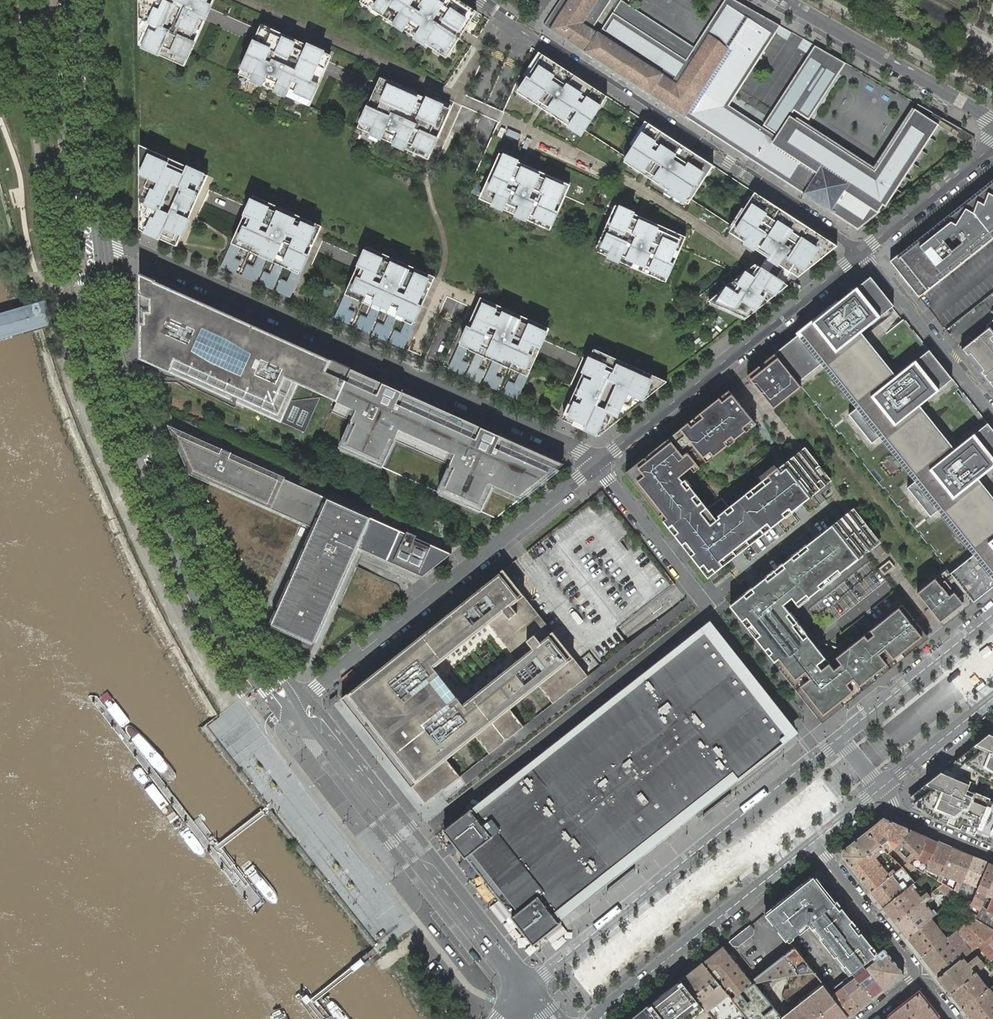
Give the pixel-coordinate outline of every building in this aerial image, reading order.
[(139,0),(139,47),(185,67),(206,20),(215,0),(139,0)] [(361,2),(447,58),(459,39),(477,12),(459,0),(362,0),(361,2)] [(937,121),(912,106),(874,169),(792,119),(796,113),(807,119),(842,61),(812,43),(761,127),(728,107),(778,24),(736,0),(727,0),(693,54),(621,8),(603,36),(600,34),(593,29),(584,23),(599,0),(569,0),(549,29),(734,149),(858,229),(883,209),(937,121)] [(584,23),(593,29),(612,0),(599,0),(584,23)] [(600,34),(603,36),(621,8),(693,54),(727,0),(720,0),(691,45),(621,0),(600,34)] [(255,41),(240,75),(310,107),(324,74),(333,56),(262,25),(255,41)] [(531,72),(517,93),(582,135),(607,96),(568,71),(565,75),(540,58),(531,72)] [(373,96),(358,128),(429,160),(451,109),(381,78),(373,96)] [(648,123),(623,162),(688,204),(713,165),(648,123)] [(177,246),(208,176),(140,145),(140,230),(177,246)] [(570,185),(500,153),(479,199),(550,230),(565,196),(570,185)] [(891,261),(919,297),(992,238),(992,181),(891,261)] [(837,246),(755,193),(730,232),(798,277),(837,246)] [(322,227),(253,196),(249,205),(222,266),(236,273),(241,262),(233,259),(239,247),(260,256),(254,268),(247,265),(242,276),(256,282),(267,259),(277,263),(271,276),(264,272),(259,283),(273,289),(283,266),(293,271),(288,283),(281,280),(276,291),(290,297),(322,227)] [(611,216),(595,251),(666,282),(681,248),(686,237),(616,205),(611,216)] [(347,310),(353,297),(374,307),(368,319),(361,316),(356,327),(372,334),(383,311),(391,314),(385,327),(379,324),(375,335),(387,340),(397,317),(407,322),(402,334),(394,331),(389,342),(404,348),(436,278),(367,247),(363,257),(335,318),(350,324),(355,313),(347,310)] [(742,275),(708,301),(746,318),(788,285),(755,264),(742,275)] [(335,405),(352,369),(140,274),(141,359),(305,432),(320,398),(335,405)] [(872,279),(778,356),(806,389),(826,373),(855,408),(848,414),(874,447),(881,441),(914,482),(906,487),(931,518),(939,511),(973,554),(951,571),(975,601),(992,587),(992,500),(975,478),(992,464),(992,431),(987,424),(955,451),(918,406),(952,378),(930,350),(897,377),(860,332),(893,305),(872,279)] [(467,348),(477,353),(466,376),(480,383),(485,372),(478,368),(483,356),(494,361),(483,384),(497,390),(502,379),(495,376),(500,364),(521,373),(515,385),(508,382),(503,393),(517,399),(545,338),(549,329),(481,298),(449,369),(464,375),(468,364),(461,361),(467,348)] [(46,302),(0,315),(0,339),(52,324),(46,302)] [(984,322),(988,328),(961,350),(992,390),(992,315),(984,322)] [(599,436),(667,381),(594,348),(590,357),(563,420),(599,436)] [(806,389),(778,356),(746,381),(773,415),(806,389)] [(564,464),(352,369),(335,405),(320,439),(495,518),(564,464)] [(621,479),(707,582),(835,479),(809,447),(725,514),(696,477),(765,422),(737,388),(621,479)] [(222,451),(172,428),(192,473),(315,528),(272,624),(315,643),(358,547),(423,577),(452,553),(416,538),(417,536),(408,531),(407,533),(232,455),(233,453),(223,448),(222,451)] [(928,640),(903,610),(842,660),(800,610),(885,540),(856,505),(730,609),(825,723),(849,704),(928,640)] [(334,705),(417,811),(425,805),(453,783),(438,765),(468,742),(482,760),(516,732),(502,715),(531,692),(545,710),(587,677),(504,571),(342,699),(334,705)] [(975,601),(951,571),(917,598),(942,628),(975,601)] [(538,895),(554,916),(733,775),(738,781),(779,749),(795,736),(707,624),(691,637),(471,810),(492,836),(475,849),(488,865),(496,859),(517,886),(509,893),(522,908),(538,895)] [(913,794),(914,809),(992,843),(992,800),(982,796),(990,777),(992,778),(992,730),(913,794)] [(492,836),(471,810),(470,809),(444,830),(465,857),(512,916),(533,944),(559,923),(554,916),(538,895),(522,908),(509,893),(517,886),(496,859),(488,865),(475,849),(492,836)] [(883,818),(866,832),(882,848),(886,852),(887,853),(889,851),(892,848),(911,829),(899,824),(883,818)] [(927,836),(911,829),(892,848),(907,863),(908,863),(919,853),(927,836)] [(882,848),(866,832),(843,850),(842,856),(851,867),(867,854),(869,858),(877,851),(882,848)] [(938,841),(927,836),(919,853),(908,863),(916,868),(923,872),(925,872),(938,841)] [(952,847),(938,841),(925,872),(927,873),(938,880),(940,873),(952,847)] [(940,873),(938,880),(941,882),(944,874),(958,881),(957,885),(954,890),(958,892),(960,887),(962,882),(973,856),(952,847),(940,873)] [(867,854),(851,867),(871,892),(895,873),(893,870),(888,874),(875,857),(879,854),(877,851),(869,858),(867,854)] [(988,862),(973,856),(962,882),(978,889),(988,862)] [(972,901),(965,911),(973,917),(976,918),(992,877),(992,864),(988,862),(978,889),(972,901)] [(895,873),(871,892),(883,908),(911,885),(913,883),(915,882),(909,874),(916,868),(908,863),(907,863),(896,872),(895,873)] [(927,873),(923,876),(926,879),(934,886),(936,889),(939,887),(944,883),(941,882),(938,880),(927,873)] [(766,913),(785,938),(808,921),(811,918),(854,973),(872,959),(876,955),(813,875),(766,913)] [(976,918),(992,929),(992,877),(976,918)] [(913,883),(911,885),(921,897),(923,895),(922,893),(913,883)] [(944,883),(939,887),(941,889),(951,896),(953,900),(960,894),(958,892),(954,890),(944,883)] [(911,885),(883,908),(895,922),(929,895),(927,892),(923,895),(921,897),(911,885)] [(929,895),(895,922),(907,938),(931,917),(935,914),(925,902),(927,901),(931,897),(929,895)] [(935,914),(937,913),(929,903),(927,901),(925,902),(935,914)] [(931,917),(907,938),(922,957),(947,937),(931,917)] [(922,957),(938,977),(963,957),(979,945),(992,934),(992,929),(976,918),(973,917),(947,937),(922,957)] [(854,973),(811,918),(808,921),(851,975),(853,973),(854,973)] [(750,925),(729,941),(730,941),(733,946),(734,946),(738,946),(753,934),(753,929),(750,925)] [(979,945),(991,960),(992,959),(992,934),(979,945)] [(702,962),(731,998),(753,983),(723,946),(702,962)] [(783,1018),(846,1018),(849,1017),(831,995),(829,992),(794,948),(792,949),(755,979),(757,982),(754,983),(783,1018)] [(866,967),(884,989),(904,973),(884,949),(876,955),(872,959),(874,962),(866,967)] [(963,957),(938,977),(950,993),(977,972),(980,969),(985,965),(977,955),(968,962),(963,957)] [(714,1018),(747,1018),(731,998),(702,962),(695,969),(682,979),(695,996),(705,1008),(714,1018)] [(855,976),(855,977),(872,998),(884,989),(866,967),(855,976)] [(977,972),(950,993),(963,1008),(989,988),(977,972)] [(843,986),(860,1008),(872,999),(855,977),(855,976),(853,973),(851,975),(841,983),(843,986)] [(657,1018),(692,1018),(705,1008),(695,996),(682,979),(647,1007),(657,1018)] [(831,995),(849,1017),(860,1008),(843,986),(834,993),(831,990),(829,992),(831,995)] [(963,1008),(971,1018),(991,1018),(992,1018),(992,993),(989,988),(963,1008)] [(889,1016),(891,1018),(935,1018),(938,1017),(919,993),(901,1007),(889,1016)] [(647,1007),(632,1018),(657,1018),(647,1007)]
